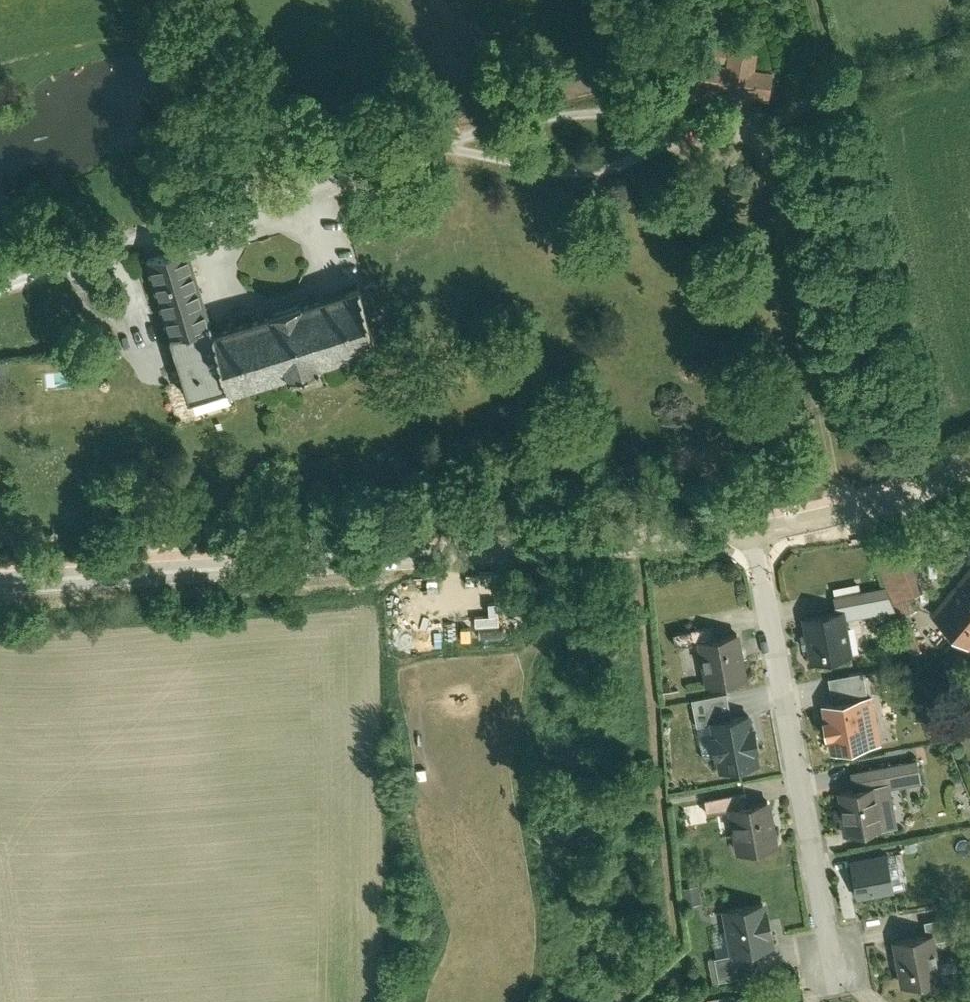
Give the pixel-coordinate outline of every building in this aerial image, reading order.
[(728,66),(682,60),(679,87),(725,93),(723,110),(747,113),(750,94),(768,97),(771,72),(753,70),(755,54),(730,51),(728,66)] [(185,399),(230,384),(231,388),(286,370),(319,360),(376,341),(356,279),(211,326),(184,243),(139,258),(167,344),(185,399)] [(904,552),(878,562),(895,605),(921,595),(904,552)] [(968,647),(969,644),(969,565),(968,564),(928,615),(968,647)] [(833,596),(835,610),(842,609),(844,619),(888,611),(884,587),(833,596)] [(835,610),(800,616),(808,662),(850,655),(844,619),(842,609),(835,610)] [(694,640),(714,637),(712,625),(673,631),(675,644),(694,640)] [(746,679),(738,633),(714,637),(694,640),(702,687),(746,679)] [(565,659),(555,658),(554,676),(564,676),(565,659)] [(879,740),(871,695),(824,704),(832,749),(879,740)] [(758,761),(749,713),(712,720),(721,768),(758,761)] [(848,772),(851,788),(885,781),(886,789),(918,782),(912,758),(848,772)] [(833,792),(843,838),(895,826),(886,789),(885,781),(851,788),(833,792)] [(726,808),(748,805),(746,791),(702,799),(704,812),(726,808)] [(777,846),(769,801),(748,805),(726,808),(734,854),(777,846)] [(888,854),(850,861),(857,899),(895,892),(888,854)] [(772,946),(765,901),(720,909),(728,953),(748,950),(772,946)] [(932,931),(933,940),(954,937),(950,916),(921,921),(923,933),(932,931)] [(923,933),(890,939),(899,985),(940,977),(937,962),(933,940),(932,931),(923,933)] [(752,975),(748,950),(728,953),(709,957),(713,981),(752,975)] [(955,959),(937,962),(940,977),(957,974),(955,959)] [(733,992),(699,998),(700,1001),(735,1001),(733,992)]
